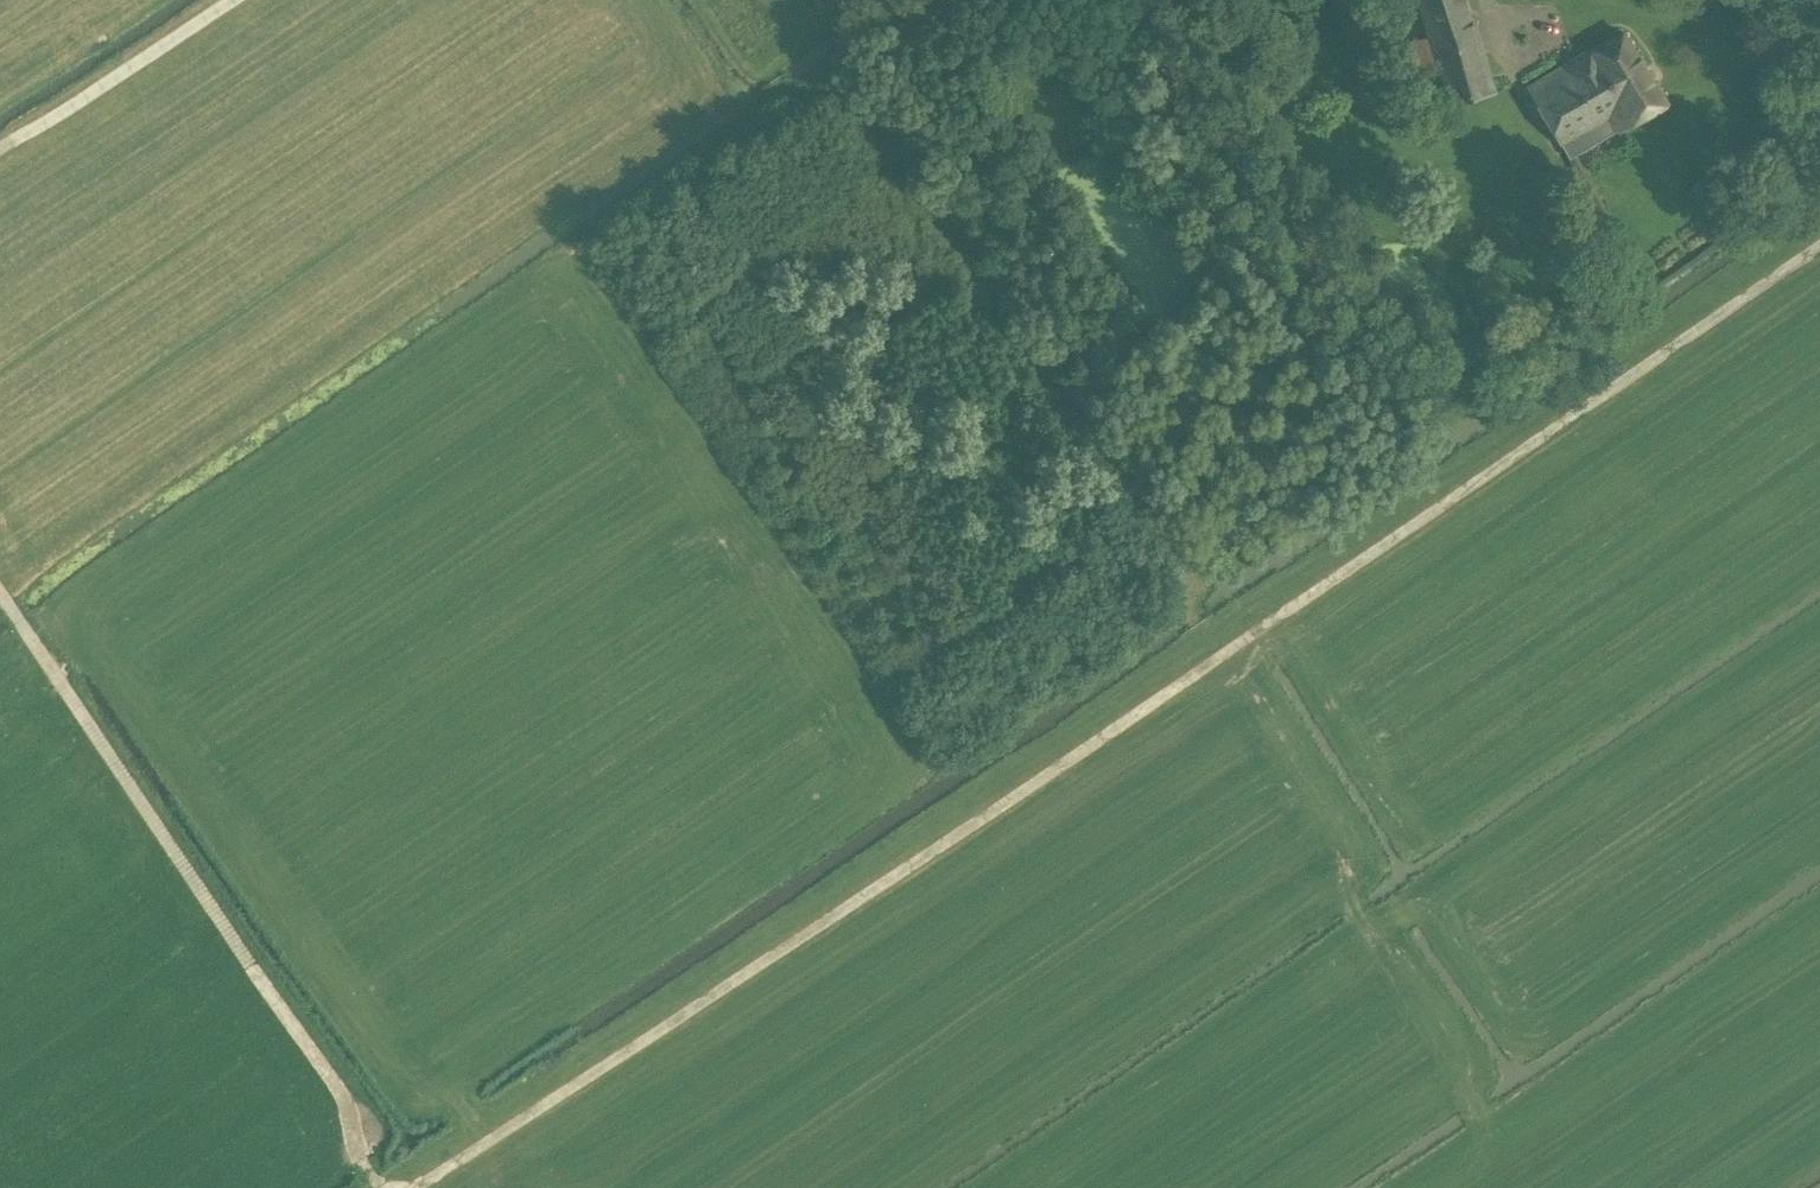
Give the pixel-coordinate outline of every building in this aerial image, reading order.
[(1421,7),(1451,102),(1492,88),(1464,0),(1419,0),(1421,7)] [(1619,133),(1667,104),(1622,33),(1591,51),(1590,50),(1564,66),(1565,67),(1529,88),(1528,88),(1527,89),(1561,146),(1610,117),(1619,133)]
